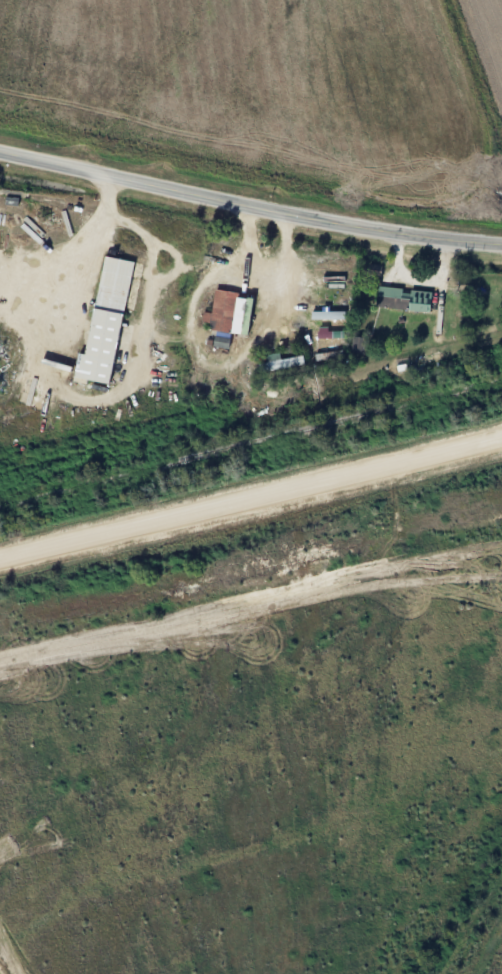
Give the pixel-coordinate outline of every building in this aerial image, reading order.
[(116,384),(137,262),(108,256),(91,355),(84,353),(79,377),(116,384)] [(436,293),(414,290),(414,291),(382,288),(380,307),(434,313),(436,293)] [(205,322),(219,323),(216,347),(234,349),(240,292),(218,290),(216,313),(206,312),(205,322)] [(251,314),(252,298),(240,298),(239,334),(255,334),(256,314),(251,314)] [(348,312),(316,312),(316,320),(348,320),(348,312)] [(367,353),(369,338),(356,337),(354,352),(367,353)] [(270,355),(272,362),(263,364),(265,376),(309,365),(307,355),(285,360),(283,352),(270,355)]
